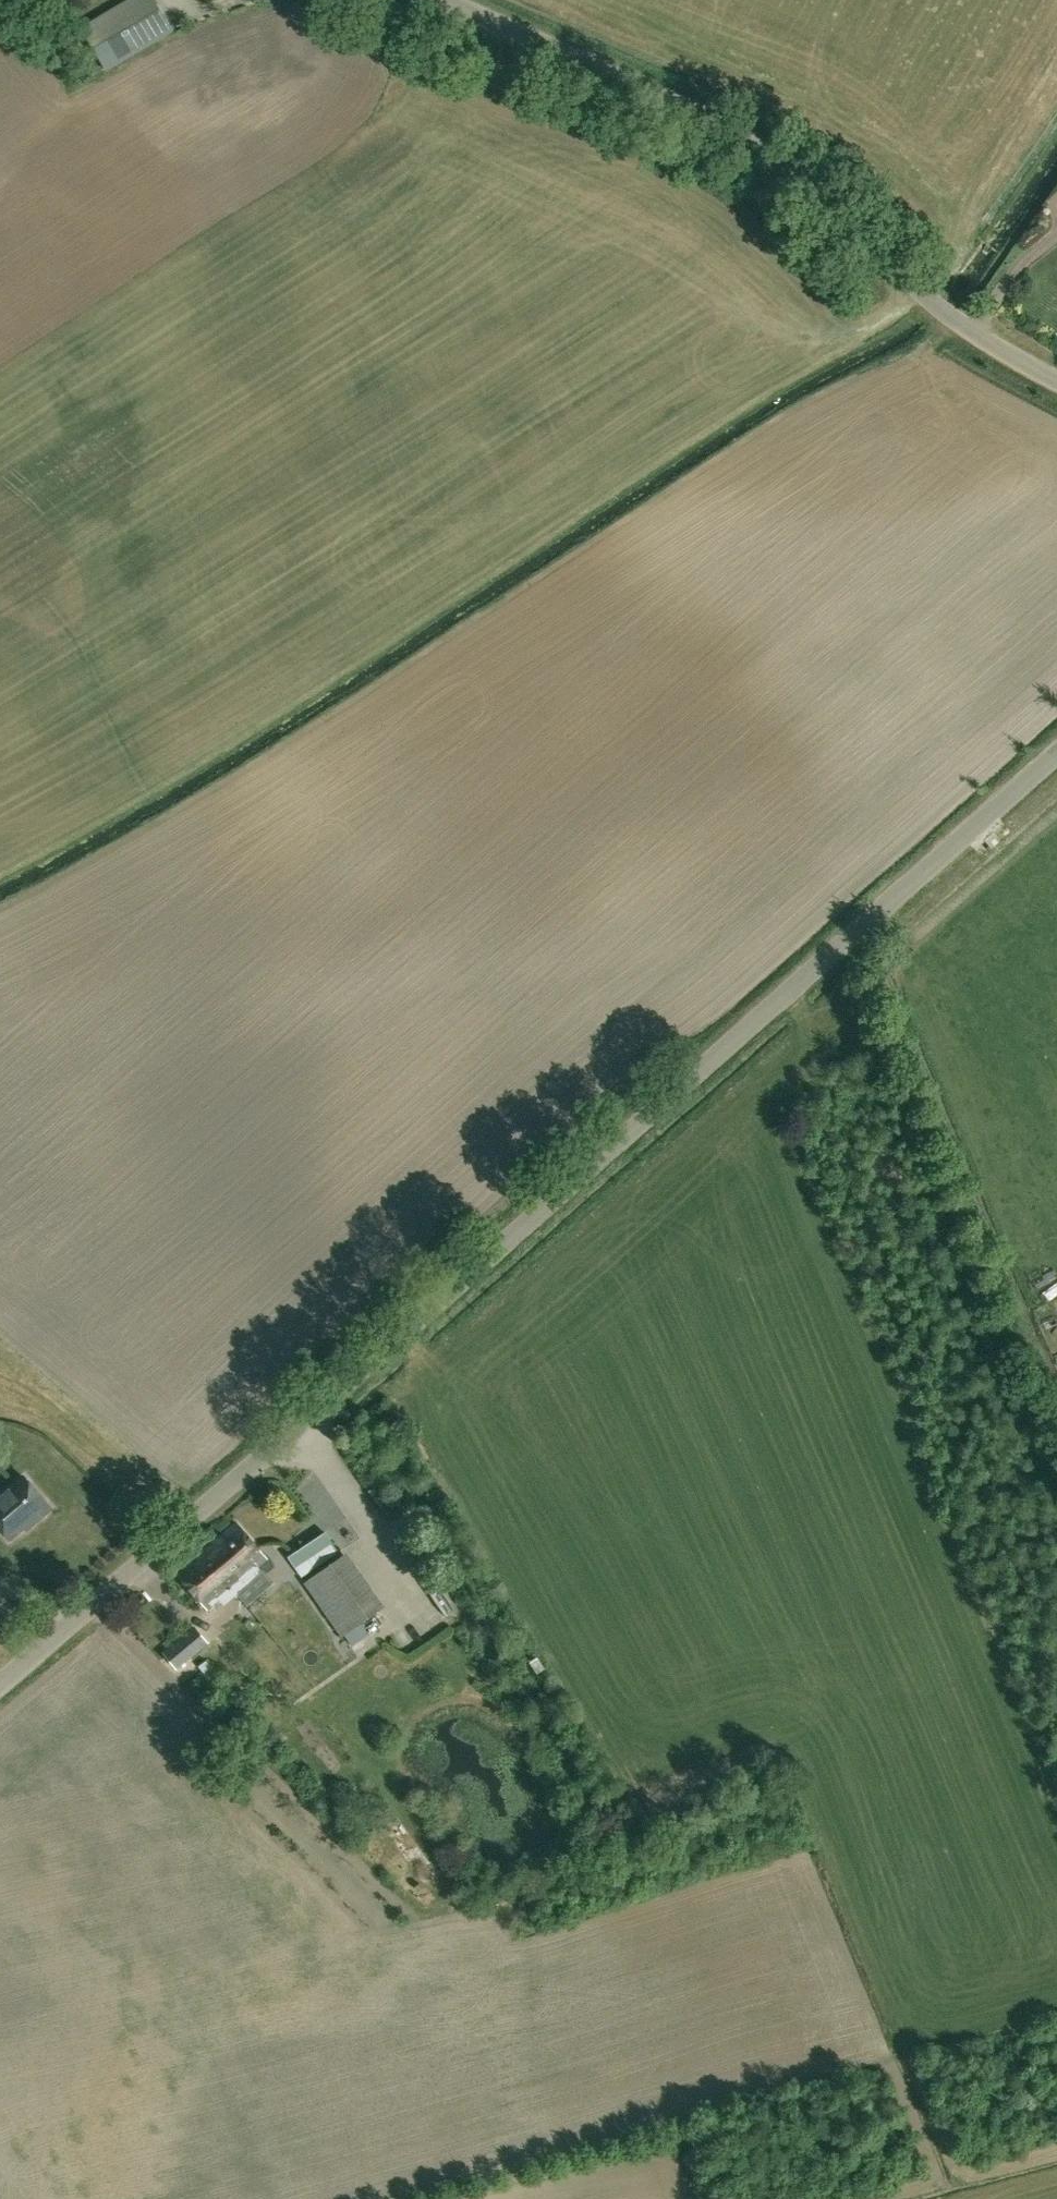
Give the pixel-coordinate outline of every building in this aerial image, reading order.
[(172,31),(153,0),(125,0),(80,27),(106,70),(172,31)] [(0,1494),(0,1528),(10,1539),(24,1526),(26,1529),(51,1507),(24,1477),(10,1489),(8,1487),(0,1494)] [(239,1522),(179,1573),(209,1609),(220,1600),(220,1599),(224,1604),(238,1593),(237,1592),(263,1570),(260,1566),(269,1558),(239,1522)] [(325,1533),(289,1557),(302,1577),(338,1553),(325,1533)] [(305,1583),(345,1637),(380,1612),(341,1557),(305,1583)] [(172,1666),(204,1638),(193,1625),(161,1653),(172,1666)]
